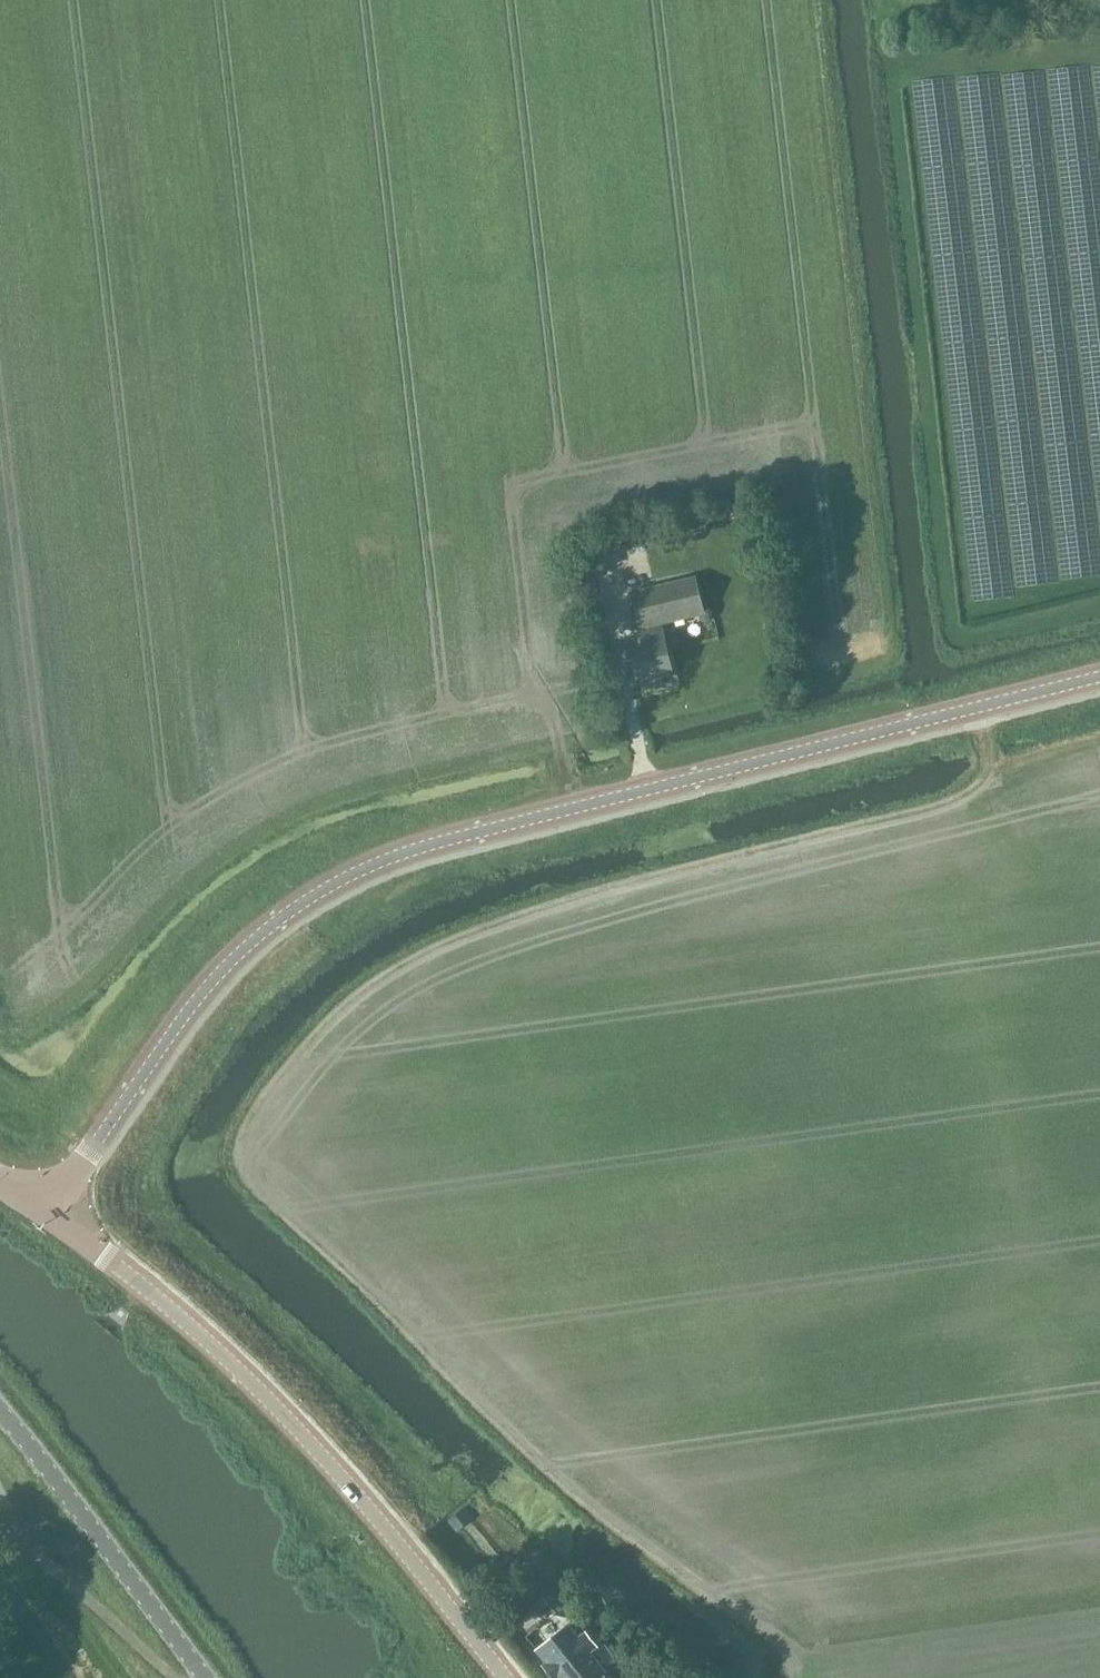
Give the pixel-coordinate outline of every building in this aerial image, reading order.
[(694,577),(631,593),(640,629),(648,627),(652,644),(644,646),(631,649),(638,677),(640,677),(641,679),(644,681),(653,679),(656,675),(655,673),(671,669),(660,624),(703,613),(694,577)] [(537,1650),(545,1661),(542,1663),(554,1677),(557,1677),(558,1677),(612,1677),(604,1669),(590,1651),(597,1646),(584,1630),(577,1635),(568,1625),(537,1650)]
